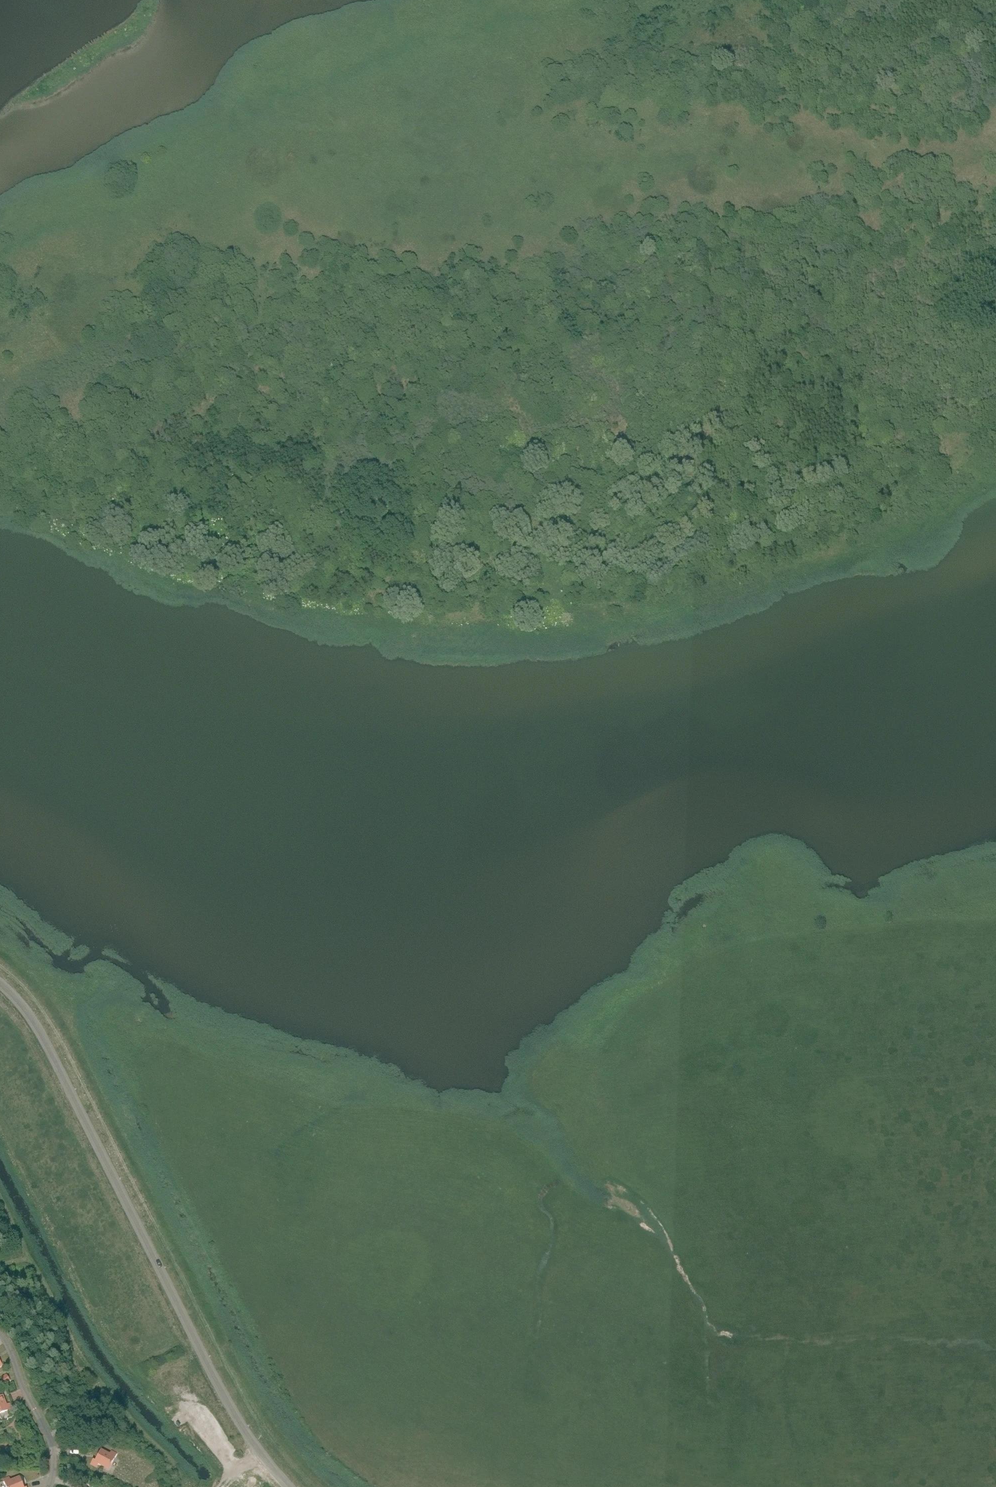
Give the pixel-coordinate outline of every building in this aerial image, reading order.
[(6,1374),(0,1378),(4,1384),(10,1380),(6,1374)] [(11,1408),(9,1403),(6,1405),(2,1395),(0,1396),(0,1413),(11,1408)] [(110,1454),(101,1449),(95,1461),(93,1459),(91,1463),(97,1466),(98,1463),(108,1468),(116,1454),(111,1451),(110,1454)] [(19,1477),(10,1480),(9,1477),(4,1479),(7,1486),(23,1486),(19,1477)]
